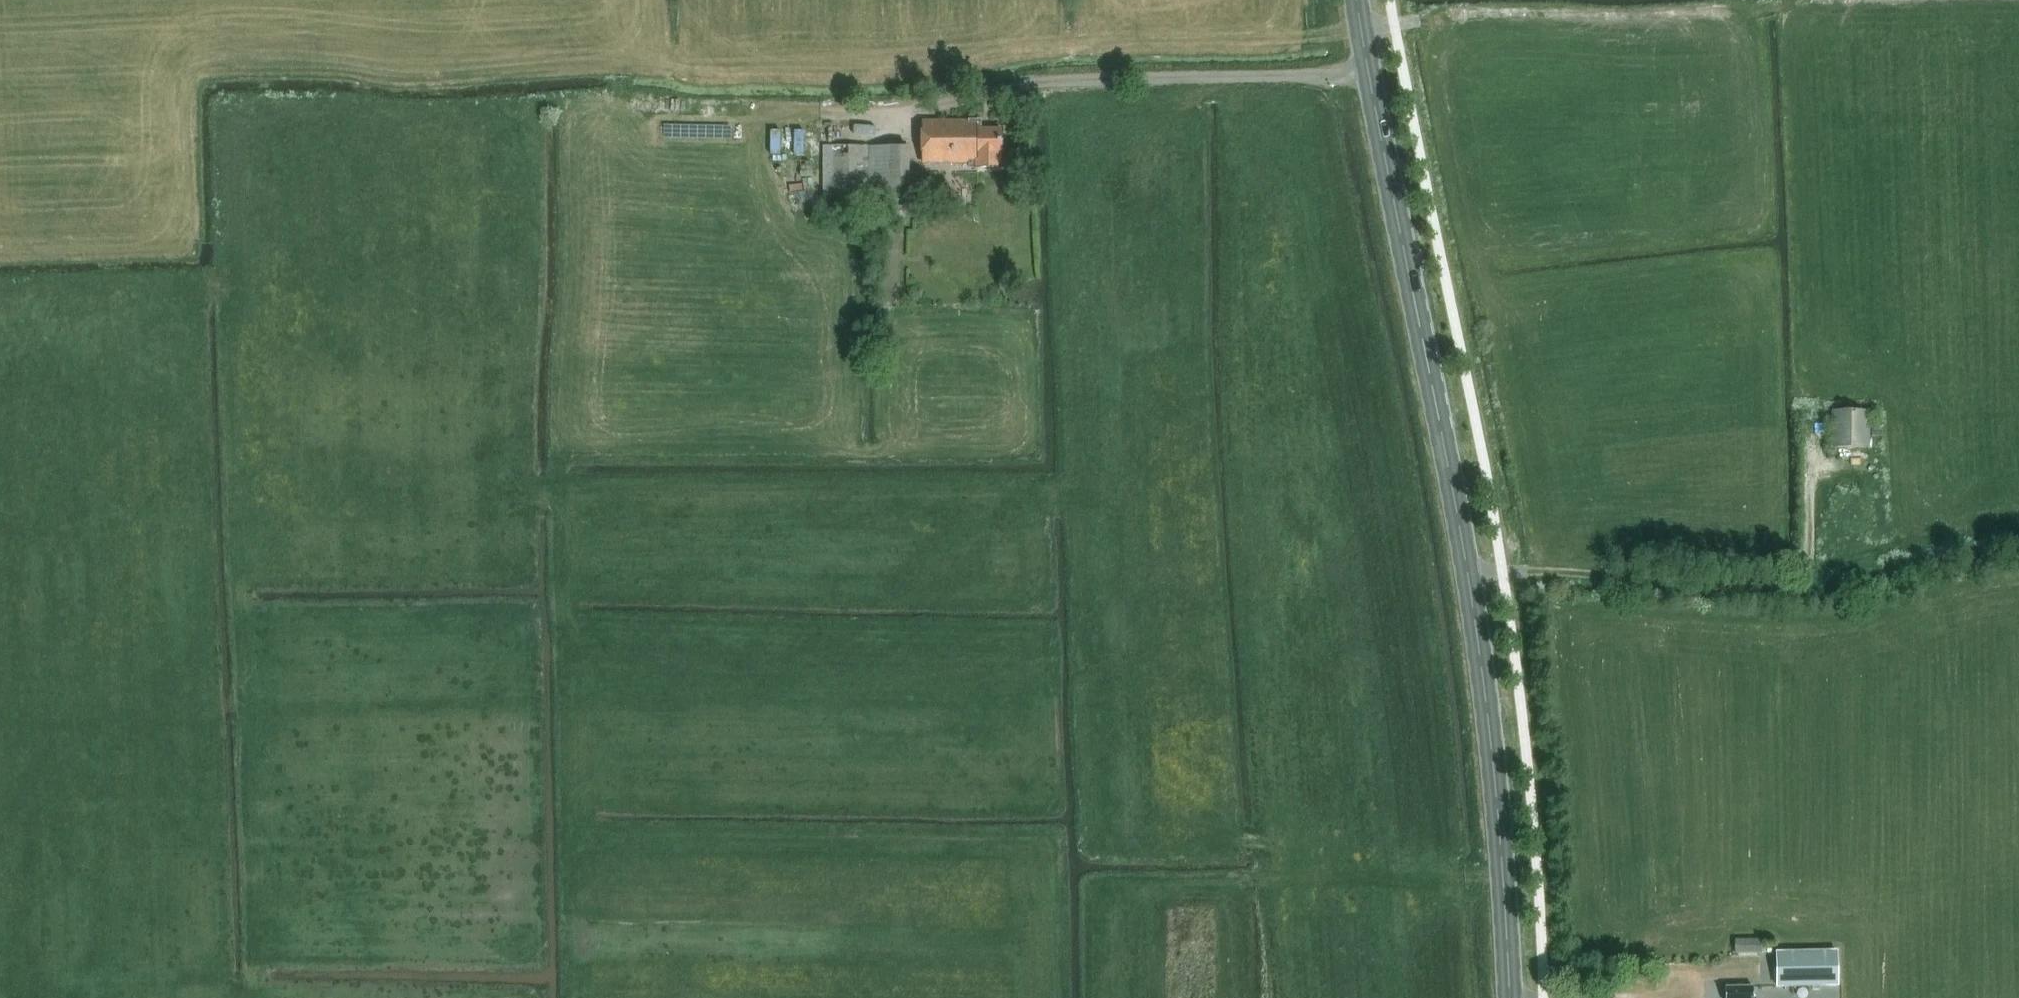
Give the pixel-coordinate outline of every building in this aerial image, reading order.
[(925,121),(925,161),(968,161),(968,168),(1004,167),(1003,129),(977,129),(977,122),(925,121)] [(836,184),(896,185),(897,144),(837,143),(836,184)] [(1832,409),(1832,447),(1869,447),(1870,410),(1832,409)] [(1744,936),(1743,950),(1769,950),(1769,936),(1744,936)] [(1777,952),(1777,986),(1837,985),(1837,951),(1777,952)] [(1753,986),(1725,987),(1725,997),(1753,997),(1753,986)]
